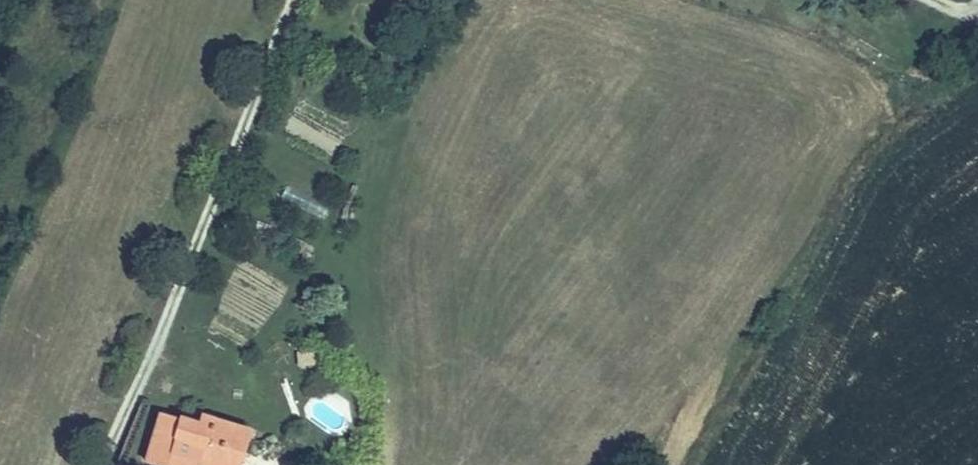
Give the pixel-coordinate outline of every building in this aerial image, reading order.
[(227,454),(179,434),(176,442),(140,427),(124,464),(222,464),(227,454)]
